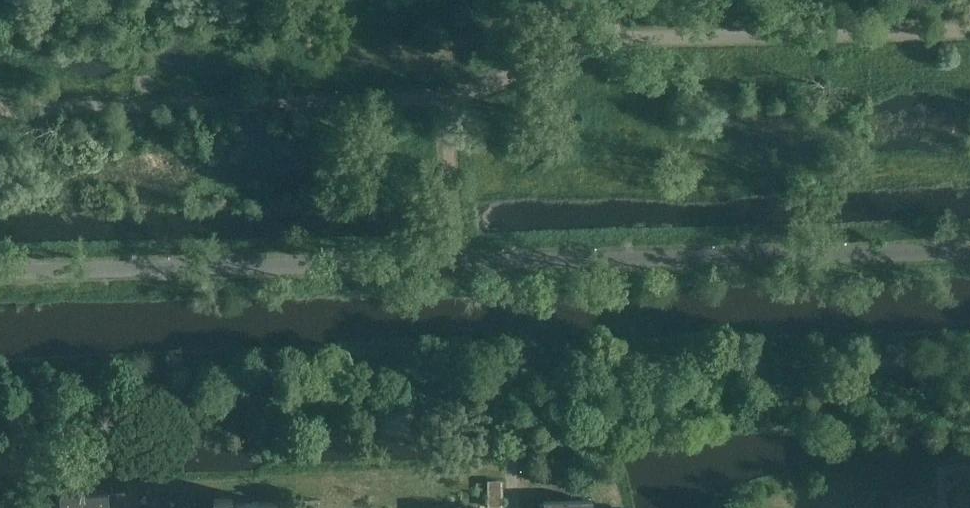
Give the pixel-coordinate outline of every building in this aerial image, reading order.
[(108,494),(59,494),(59,507),(108,507),(108,494)] [(277,503),(236,504),(236,507),(232,507),(232,498),(213,499),(213,507),(277,507),(277,503)]
